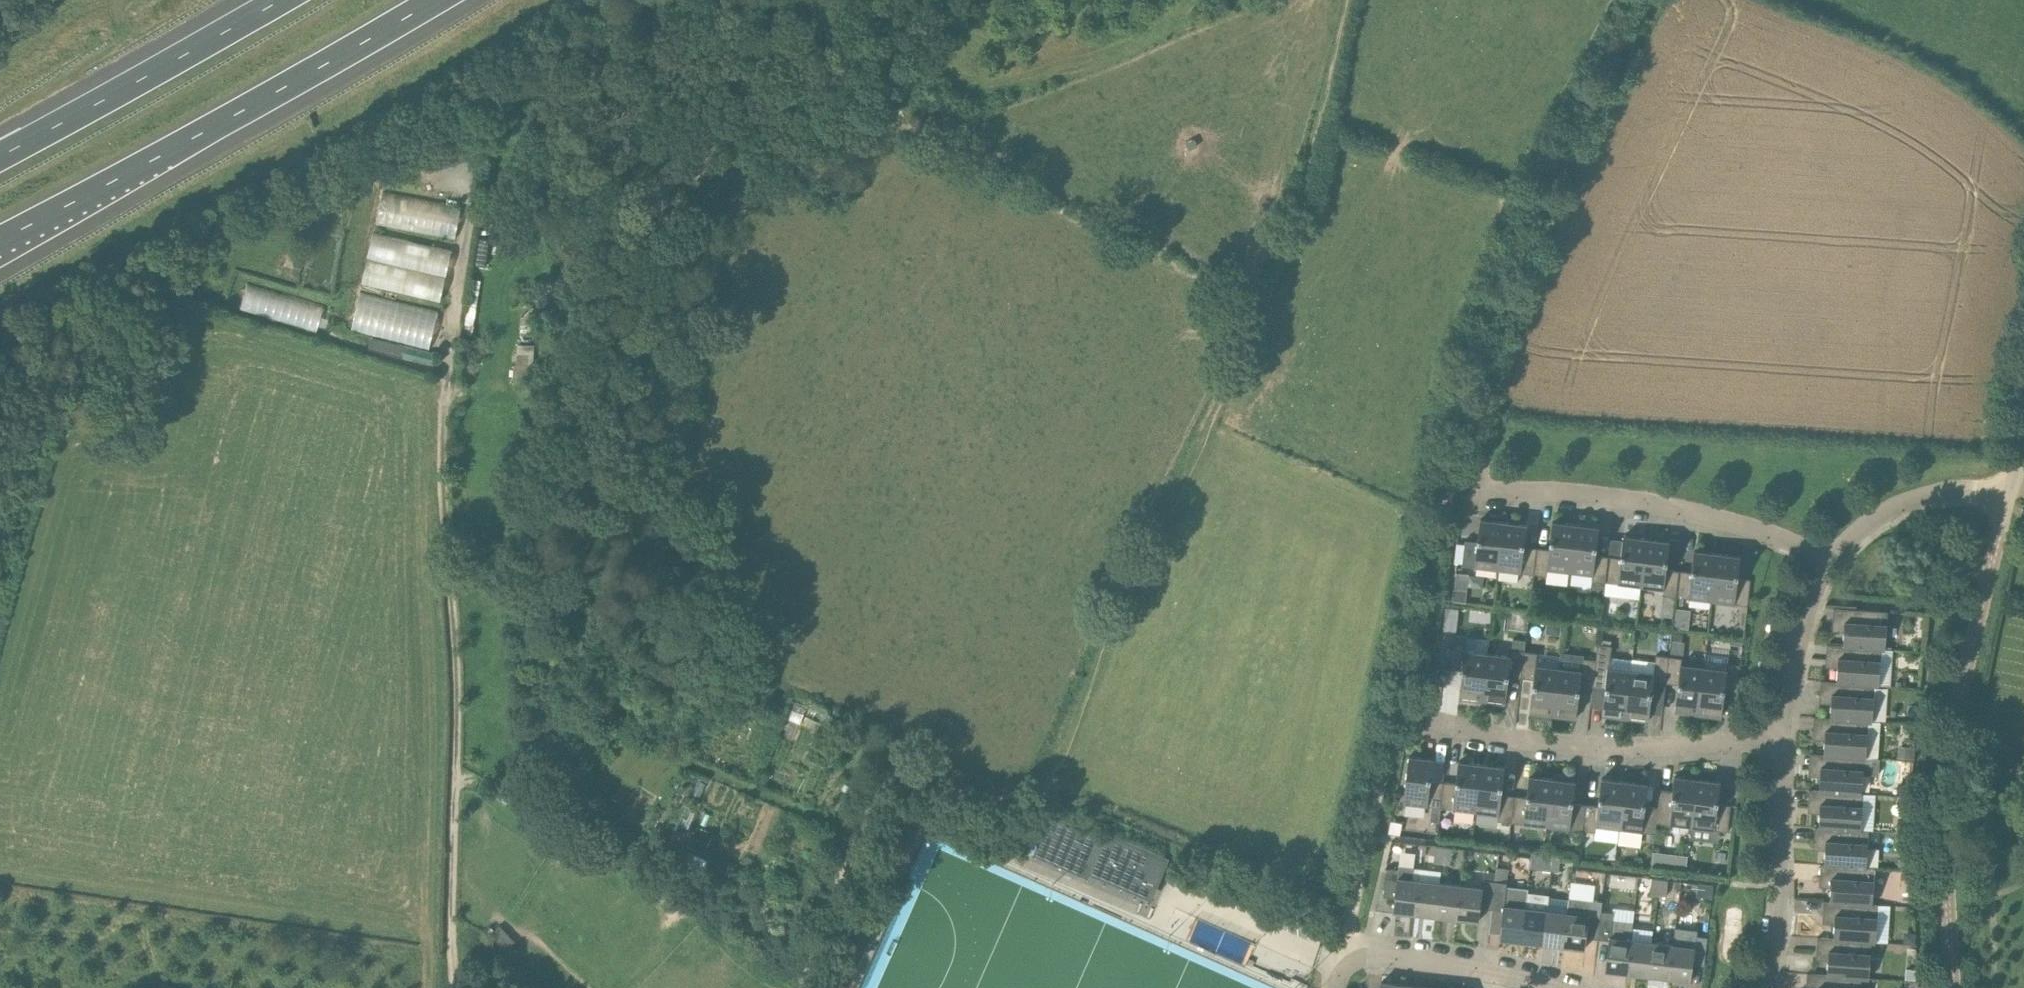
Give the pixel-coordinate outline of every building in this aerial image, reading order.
[(462,207),(382,193),(377,225),(455,240),(462,207)] [(375,234),(369,258),(447,276),(452,251),(375,234)] [(441,301),(447,276),(369,258),(363,283),(441,301)] [(324,306),(247,284),(240,310),(317,333),(324,306)] [(429,349),(438,311),(361,293),(352,331),(429,349)] [(533,345),(518,344),(516,378),(532,379),(533,345)] [(1498,570),(1504,522),(1481,520),(1478,541),(1465,539),(1462,566),(1498,570)] [(1534,574),(1537,548),(1524,546),(1527,525),(1504,522),(1498,570),(1534,574)] [(1547,570),(1570,572),(1576,525),(1553,522),(1551,538),(1550,549),(1537,548),(1534,574),(1547,576),(1547,570)] [(1593,581),(1606,583),(1609,556),(1596,555),(1599,528),(1576,525),(1570,572),(1593,575),(1593,581)] [(1641,587),(1647,539),(1624,536),(1621,558),(1609,556),(1606,583),(1641,587)] [(1677,597),(1679,571),(1667,569),(1670,542),(1647,539),(1641,587),(1664,589),(1663,595),(1677,597)] [(1677,597),(1712,601),(1718,554),(1694,551),(1692,572),(1679,571),(1677,597)] [(1748,606),(1751,579),(1738,578),(1741,556),(1718,554),(1712,601),(1748,606)] [(1467,596),(1469,571),(1458,570),(1456,596),(1467,596)] [(1691,625),(1692,607),(1679,606),(1678,624),(1691,625)] [(1445,624),(1490,626),(1491,611),(1446,608),(1445,624)] [(1888,611),(1853,609),(1852,622),(1845,622),(1843,647),(1847,647),(1847,646),(1881,649),(1885,649),(1888,611)] [(1513,639),(1512,650),(1525,651),(1526,640),(1513,639)] [(1459,699),(1482,701),(1488,654),(1465,651),(1466,644),(1453,643),(1450,669),(1463,670),(1459,699)] [(1602,716),(1625,718),(1631,671),(1609,668),(1612,645),(1598,644),(1597,660),(1596,660),(1593,686),(1606,687),(1602,716)] [(1875,685),(1879,686),(1881,649),(1847,646),(1847,647),(1846,658),(1838,658),(1836,682),(1840,683),(1875,685)] [(1522,677),(1525,651),(1512,650),(1511,656),(1488,654),(1482,701),(1506,704),(1510,676),(1522,677)] [(1530,713),(1553,716),(1559,668),(1536,665),(1538,653),(1525,651),(1522,677),(1535,679),(1530,713)] [(1654,681),(1666,683),(1669,656),(1656,655),(1654,673),(1631,671),(1625,718),(1649,721),(1654,681)] [(1675,712),(1698,715),(1704,667),(1681,664),(1682,658),(1669,656),(1666,683),(1679,684),(1675,712)] [(1580,685),(1593,686),(1596,660),(1583,658),(1582,671),(1559,668),(1553,716),(1576,719),(1580,685)] [(1725,690),(1738,691),(1740,673),(1741,665),(1728,663),(1727,670),(1704,667),(1698,715),(1722,718),(1725,690)] [(1872,722),(1875,685),(1840,683),(1840,695),(1832,694),(1830,719),(1834,719),(1834,720),(1834,719),(1868,721),(1868,722),(1872,722)] [(1868,722),(1868,721),(1834,719),(1834,720),(1833,731),(1825,730),(1824,755),(1824,756),(1830,756),(1830,755),(1864,758),(1866,758),(1866,757),(1868,722)] [(1830,755),(1830,756),(1829,763),(1829,767),(1821,767),(1819,790),(1819,792),(1829,792),(1862,794),(1862,793),(1863,793),(1864,793),(1862,793),(1863,773),(1879,774),(1880,758),(1866,757),(1866,758),(1864,758),(1830,755)] [(1441,808),(1444,781),(1431,780),(1434,759),(1410,756),(1404,803),(1441,808)] [(1476,812),(1482,764),(1459,762),(1456,783),(1444,781),(1441,808),(1476,812)] [(1502,821),(1511,822),(1514,796),(1502,795),(1505,767),(1482,764),(1476,812),(1503,815),(1502,821)] [(1511,822),(1547,827),(1553,779),(1529,776),(1527,798),(1514,796),(1511,822)] [(1692,827),(1698,779),(1674,776),(1673,791),(1660,790),(1658,807),(1658,808),(1656,823),(1692,827)] [(1583,831),(1586,805),(1573,803),(1576,782),(1553,779),(1547,827),(1583,831)] [(1600,827),(1619,830),(1625,781),(1602,779),(1598,806),(1586,805),(1583,831),(1599,833),(1600,827)] [(1721,782),(1698,779),(1692,827),(1728,831),(1731,805),(1719,804),(1721,782)] [(1625,781),(1619,830),(1655,834),(1656,823),(1658,808),(1658,807),(1645,806),(1648,784),(1625,781)] [(1861,830),(1869,830),(1861,829),(1863,793),(1862,793),(1862,794),(1829,792),(1819,792),(1819,790),(1809,790),(1808,807),(1820,807),(1819,827),(1819,828),(1834,829),(1861,831),(1861,830)] [(1819,828),(1819,827),(1815,827),(1814,844),(1826,844),(1824,865),(1840,866),(1840,867),(1840,866),(1867,868),(1867,867),(1869,830),(1861,830),(1861,831),(1834,829),(1819,828)] [(1107,832),(1104,838),(1095,861),(1089,874),(1120,887),(1151,900),(1169,858),(1107,832)] [(656,847),(664,851),(667,844),(659,840),(656,847)] [(1443,863),(1444,847),(1436,846),(1434,862),(1443,863)] [(1451,864),(1453,848),(1444,847),(1443,863),(1451,864)] [(1532,852),(1532,857),(1531,868),(1551,870),(1553,855),(1532,852)] [(1560,871),(1561,856),(1553,855),(1551,870),(1560,871)] [(1411,913),(1415,914),(1419,880),(1413,879),(1414,867),(1399,866),(1398,870),(1387,868),(1383,896),(1395,897),(1394,911),(1411,913)] [(1872,905),(1872,904),(1875,867),(1867,867),(1867,868),(1840,866),(1840,867),(1839,878),(1831,877),(1830,901),(1830,902),(1844,903),(1872,905)] [(1658,895),(1660,880),(1653,879),(1651,894),(1658,895)] [(1420,914),(1436,916),(1440,883),(1419,880),(1415,914),(1420,914)] [(1480,908),(1492,909),(1495,881),(1483,880),(1482,888),(1461,885),(1457,919),(1462,920),(1462,919),(1479,921),(1480,908)] [(1667,895),(1668,881),(1660,880),(1658,895),(1667,895)] [(1521,942),(1527,894),(1528,894),(1529,888),(1507,886),(1507,883),(1495,881),(1492,909),(1503,911),(1500,938),(1517,940),(1517,941),(1521,942)] [(1453,918),(1457,919),(1461,885),(1440,883),(1436,916),(1453,918)] [(1526,941),(1542,943),(1546,910),(1548,896),(1528,894),(1527,894),(1521,942),(1526,942),(1526,941)] [(1559,946),(1563,946),(1569,898),(1551,896),(1551,894),(1550,894),(1548,910),(1546,910),(1542,943),(1559,945),(1559,946)] [(1571,898),(1569,898),(1563,946),(1568,947),(1568,946),(1585,948),(1587,938),(1598,939),(1601,911),(1603,911),(1604,901),(1571,897),(1571,898)] [(1844,903),(1830,902),(1830,901),(1824,901),(1823,917),(1835,918),(1834,938),(1834,939),(1837,940),(1837,939),(1872,941),(1872,942),(1876,942),(1878,904),(1872,904),(1872,905),(1844,903)] [(1623,973),(1627,974),(1631,940),(1632,940),(1634,922),(1612,920),(1613,913),(1603,911),(1601,911),(1598,939),(1609,941),(1606,970),(1623,972),(1623,973)] [(521,937),(505,921),(496,930),(492,934),(506,952),(512,946),(521,937)] [(1704,965),(1707,937),(1697,936),(1698,931),(1675,928),(1673,945),(1669,979),(1674,979),(1674,978),(1691,980),(1693,964),(1704,965)] [(1834,939),(1834,938),(1818,937),(1817,954),(1828,954),(1827,975),(1861,977),(1861,978),(1869,978),(1872,942),(1872,941),(1837,939),(1837,940),(1834,939)] [(1631,940),(1627,974),(1632,974),(1632,973),(1648,975),(1652,943),(1632,940),(1631,940)] [(1652,943),(1648,975),(1665,977),(1665,978),(1669,979),(1673,945),(1652,943)] [(1827,975),(1807,973),(1807,987),(1861,987),(1861,978),(1861,977),(1827,975)]
